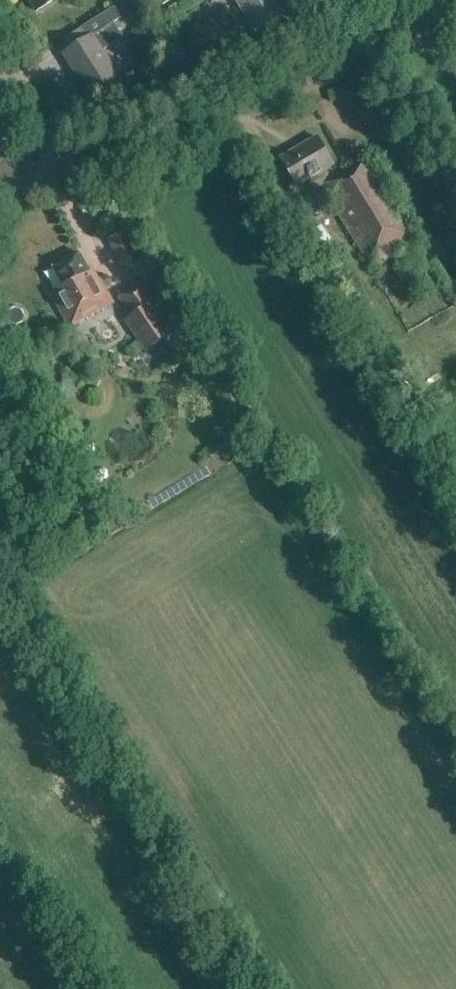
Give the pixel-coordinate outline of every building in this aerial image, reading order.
[(36,11),(53,0),(29,0),(36,11)] [(250,17),(248,18),(258,33),(282,18),(272,3),(277,0),(239,0),(250,17)] [(119,18),(113,8),(80,29),(87,39),(64,54),(72,68),(76,65),(94,94),(119,78),(101,51),(123,37),(114,22),(119,18)] [(371,269),(419,240),(370,159),(336,180),(329,169),(336,165),(320,138),(282,161),(299,188),(316,177),(371,269)] [(316,260),(336,247),(323,226),(303,239),(316,260)] [(69,327),(111,303),(93,271),(90,272),(79,252),(53,267),(63,285),(50,293),(69,327)] [(164,340),(167,345),(184,357),(198,349),(177,313),(164,321),(142,283),(117,298),(147,350),(164,340)]
